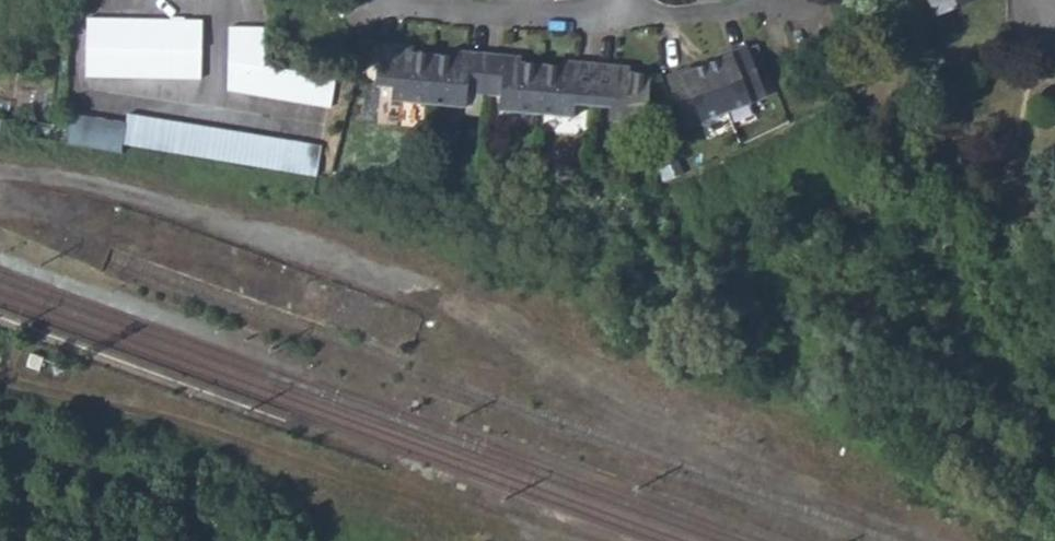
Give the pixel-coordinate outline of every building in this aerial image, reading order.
[(933,15),(972,0),(928,0),(933,15)] [(202,21),(93,20),(91,77),(199,79),(202,21)] [(228,25),(226,90),(328,94),(330,65),(263,62),(264,27),(228,25)] [(765,94),(745,43),(720,53),(722,56),(705,63),(722,111),(765,94)] [(507,56),(469,53),(468,61),(449,60),(416,57),(398,55),(399,48),(378,46),(374,88),(389,90),(389,100),(463,106),(464,95),(498,97),(497,110),(571,116),(572,103),(609,106),(607,119),(645,122),(649,76),(630,75),(616,73),(616,66),(577,62),(576,71),(561,69),(523,66),(506,65),(507,56)] [(398,55),(416,57),(417,49),(399,48),(398,55)] [(449,60),(468,61),(469,53),(450,52),(449,60)] [(506,65),(523,66),(524,59),(507,56),(506,65)] [(561,69),(576,71),(577,62),(561,61),(561,69)] [(685,126),(722,111),(705,63),(690,69),(689,66),(665,75),(685,126)] [(616,73),(630,75),(631,67),(616,66),(616,73)] [(320,146),(129,116),(127,123),(68,115),(68,140),(91,147),(123,152),(124,144),(315,175),(320,146)] [(44,357),(31,353),(27,366),(39,370),(44,357)]
